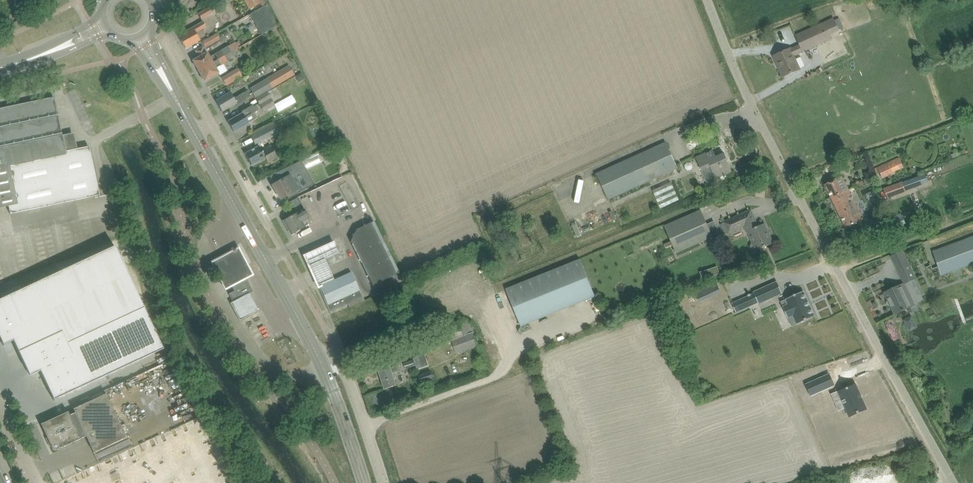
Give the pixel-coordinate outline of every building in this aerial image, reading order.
[(250,9),(260,4),(262,7),(267,4),(265,0),(245,0),(250,9)] [(277,26),(267,5),(250,14),(261,35),(277,26)] [(202,20),(216,12),(213,6),(199,14),(202,20)] [(794,55),(832,38),(830,35),(839,31),(833,19),(796,36),(800,45),(791,49),(773,56),(783,77),(800,69),(794,55)] [(179,37),(186,48),(206,37),(201,30),(206,27),(203,21),(186,31),(187,33),(179,37)] [(206,50),(221,41),(217,34),(202,42),(206,50)] [(199,71),(224,56),(237,49),(239,48),(236,42),(210,57),(207,53),(206,53),(203,47),(196,51),(199,57),(193,61),(199,71)] [(199,71),(204,81),(219,73),(216,68),(223,64),(240,55),(237,49),(224,56),(199,71)] [(216,68),(219,73),(220,76),(227,72),(223,64),(216,68)] [(250,89),(256,98),(267,92),(295,75),(289,66),(250,89)] [(227,85),(242,76),(238,69),(222,78),(227,85)] [(240,86),(234,90),(237,96),(243,92),(240,86)] [(246,99),(251,96),(248,91),(234,99),(231,93),(216,101),(222,111),(236,103),(237,105),(246,100),(246,99)] [(267,92),(256,98),(263,112),(275,105),(267,92)] [(103,195),(94,146),(81,148),(78,134),(71,135),(73,150),(69,150),(59,97),(0,107),(0,209),(11,206),(12,212),(103,195)] [(237,117),(228,122),(234,132),(242,127),(249,123),(245,118),(254,113),(256,111),(259,110),(256,105),(254,107),(253,105),(241,112),(242,113),(237,117)] [(257,118),(254,113),(245,118),(249,123),(257,118)] [(275,124),(253,135),(257,143),(279,132),(275,124)] [(666,142),(596,174),(608,200),(678,168),(666,142)] [(277,157),(271,146),(262,151),(259,146),(245,154),(252,166),(260,161),(260,162),(266,159),(267,162),(277,157)] [(704,154),(696,158),(701,170),(710,166),(715,178),(716,179),(723,176),(732,172),(724,153),(716,157),(713,150),(704,154)] [(308,167),(321,162),(318,154),(305,159),(308,167)] [(899,158),(872,169),(874,175),(880,173),(882,178),(896,173),(895,171),(899,170),(903,168),(899,158)] [(274,184),(273,185),(281,199),(287,196),(288,199),(289,199),(310,187),(301,171),(306,168),(302,160),(274,174),(278,182),(274,184)] [(922,186),(921,184),(929,181),(926,174),(919,177),(919,178),(903,184),(902,181),(883,189),(887,199),(922,186)] [(831,198),(849,190),(842,176),(825,185),(831,198)] [(671,182),(653,190),(661,209),(680,200),(671,182)] [(858,208),(849,190),(831,198),(846,228),(860,221),(857,215),(860,214),(858,208)] [(48,224),(72,221),(70,205),(41,209),(43,220),(48,219),(48,224)] [(309,218),(304,209),(297,213),(283,221),(291,235),(305,227),(302,222),(309,218)] [(751,209),(722,221),(728,234),(744,227),(747,232),(748,232),(753,243),(751,244),(750,247),(751,249),(754,251),(756,251),(773,243),(764,224),(758,226),(751,209)] [(701,210),(665,227),(674,249),(676,252),(713,236),(701,210)] [(903,219),(890,225),(893,232),(894,234),(908,228),(903,219)] [(373,286),(399,273),(374,221),(356,230),(351,241),(373,286)] [(972,264),(972,237),(932,252),(941,275),(972,264)] [(334,244),(302,258),(317,291),(335,284),(325,262),(339,256),(334,244)] [(0,299),(0,339),(3,346),(12,342),(13,341),(19,353),(24,364),(35,359),(40,371),(50,392),(54,400),(58,398),(163,349),(115,246),(0,299)] [(239,250),(210,265),(225,293),(254,278),(239,250)] [(522,327),(596,297),(581,259),(507,289),(522,327)] [(899,284),(900,286),(885,293),(895,314),(916,304),(905,283),(916,278),(909,264),(897,269),(903,282),(899,284)] [(717,266),(700,272),(702,280),(720,274),(717,266)] [(349,307),(364,300),(351,272),(319,287),(330,313),(348,304),(349,307)] [(240,320),(258,310),(249,294),(253,292),(245,276),(231,284),(235,291),(229,294),(233,302),(230,303),(240,320)] [(777,282),(753,293),(758,304),(782,293),(777,282)] [(786,300),(780,302),(788,318),(793,316),(797,324),(814,317),(803,292),(786,299),(786,300)] [(904,314),(909,330),(919,327),(914,311),(904,314)] [(468,319),(447,327),(456,353),(478,345),(468,319)] [(425,354),(413,358),(417,369),(429,366),(425,354)] [(385,389),(397,385),(393,374),(402,372),(397,357),(383,362),(385,369),(379,371),(385,389)] [(40,371),(35,359),(24,364),(30,375),(40,371)] [(406,369),(415,366),(413,360),(404,363),(406,369)] [(421,383),(434,379),(431,371),(419,376),(421,383)] [(829,374),(806,385),(811,396),(834,385),(829,374)] [(839,391),(831,394),(835,402),(842,399),(850,417),(867,409),(856,384),(839,391)] [(127,437),(106,394),(74,409),(75,413),(70,415),(68,412),(41,424),(47,438),(47,440),(49,445),(51,446),(53,449),(56,450),(81,439),(79,435),(84,433),(94,453),(103,448),(127,437)] [(64,479),(66,482),(224,482),(195,419),(64,479)]
